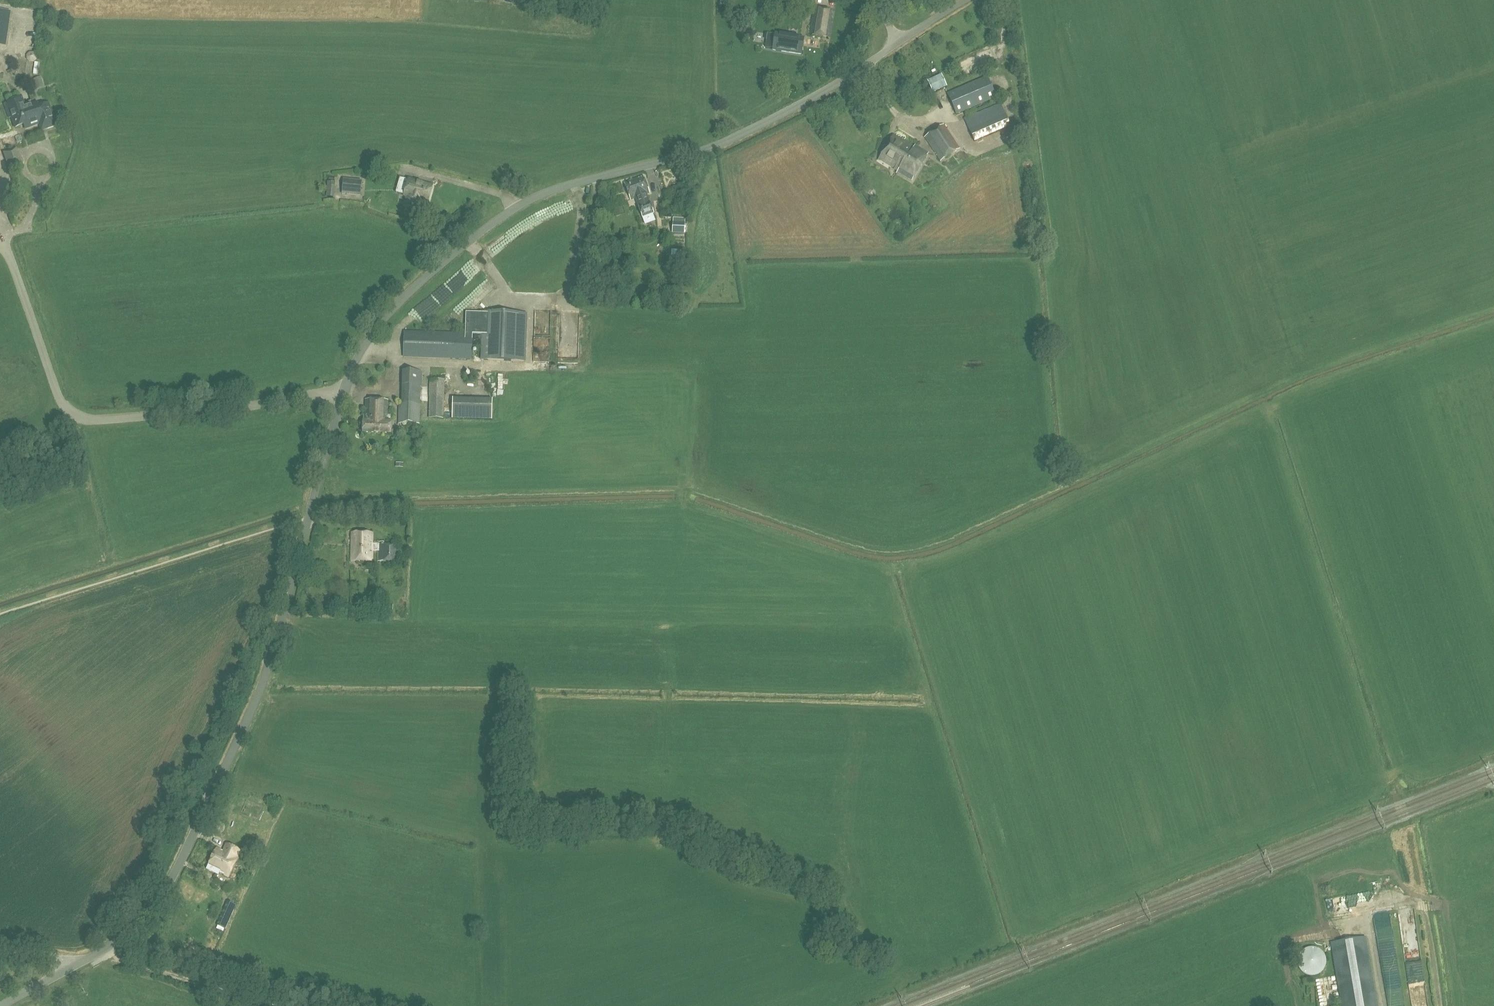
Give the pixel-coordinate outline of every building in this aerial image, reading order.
[(830,38),(834,11),(814,8),(810,35),(830,38)] [(801,54),(804,39),(775,34),(773,50),(801,54)] [(956,115),(996,97),(987,76),(947,93),(956,115)] [(930,83),(933,90),(945,85),(942,77),(930,83)] [(56,125),(54,119),(49,104),(39,107),(37,103),(25,107),(23,100),(14,103),(16,111),(10,113),(15,128),(24,125),(26,129),(33,126),(39,124),(42,130),(56,125)] [(974,142),(1012,126),(1001,103),(964,119),(974,142)] [(944,125),(925,137),(941,161),(960,148),(944,125)] [(893,135),(878,159),(879,160),(879,159),(895,168),(899,170),(897,172),(912,181),(928,154),(915,146),(914,147),(893,135)] [(665,173),(652,174),(653,193),(666,192),(665,173)] [(402,191),(407,177),(402,176),(398,190),(402,191)] [(647,194),(650,193),(643,176),(624,183),(630,200),(635,198),(642,218),(654,214),(647,194)] [(342,194),(361,196),(362,181),(344,179),(342,194)] [(409,180),(404,196),(407,197),(405,204),(419,208),(421,201),(428,203),(432,187),(409,180)] [(334,198),(335,185),(334,185),(335,182),(328,181),(327,197),(334,198)] [(672,233),(685,234),(685,219),(673,218),(673,222),(672,233)] [(483,312),(483,313),(466,313),(466,334),(404,332),(404,357),(471,359),(472,347),(481,347),(481,360),(524,361),(526,314),(483,312)] [(550,348),(551,339),(538,338),(537,347),(550,348)] [(420,386),(422,386),(422,372),(403,371),(402,404),(399,404),(398,423),(419,424),(420,386)] [(430,379),(429,418),(444,418),(445,379),(430,379)] [(454,417),(494,416),(493,394),(453,394),(454,417)] [(387,422),(388,416),(388,400),(365,400),(365,416),(364,416),(364,421),(363,421),(363,432),(390,433),(391,422),(387,422)] [(372,550),(378,551),(378,561),(400,562),(401,553),(402,553),(402,545),(386,544),(386,542),(378,542),(378,544),(373,543),(373,533),(352,533),(351,561),(372,561),(372,550)] [(393,605),(381,605),(381,615),(393,615),(393,605)] [(228,877),(236,861),(235,860),(240,851),(227,844),(224,850),(226,850),(225,852),(217,848),(207,869),(218,875),(219,872),(228,877)] [(217,925),(218,925),(217,928),(223,931),(224,928),(226,930),(237,904),(228,901),(217,925)] [(1364,937),(1332,943),(1343,1005),(1376,1005),(1364,937)] [(1325,957),(1325,956),(1324,955),(1324,954),(1323,953),(1322,952),(1321,951),(1319,950),(1317,949),(1315,948),(1313,948),(1312,948),(1310,948),(1308,948),(1306,949),(1304,950),(1302,951),(1302,952),(1300,954),(1300,955),(1299,956),(1299,957),(1298,958),(1298,959),(1298,960),(1298,961),(1298,962),(1298,963),(1298,964),(1298,965),(1298,966),(1299,967),(1299,968),(1300,969),(1300,970),(1301,971),(1302,972),(1303,973),(1304,973),(1306,975),(1307,975),(1308,975),(1310,976),(1311,976),(1313,976),(1314,976),(1316,975),(1318,975),(1319,974),(1321,973),(1322,972),(1323,971),(1324,970),(1324,969),(1325,968),(1325,967),(1325,966),(1326,965),(1326,964),(1326,963),(1326,962),(1326,961),(1326,960),(1326,959),(1326,958),(1325,957)] [(1424,955),(1409,957),(1416,1005),(1431,1003),(1424,955)]
